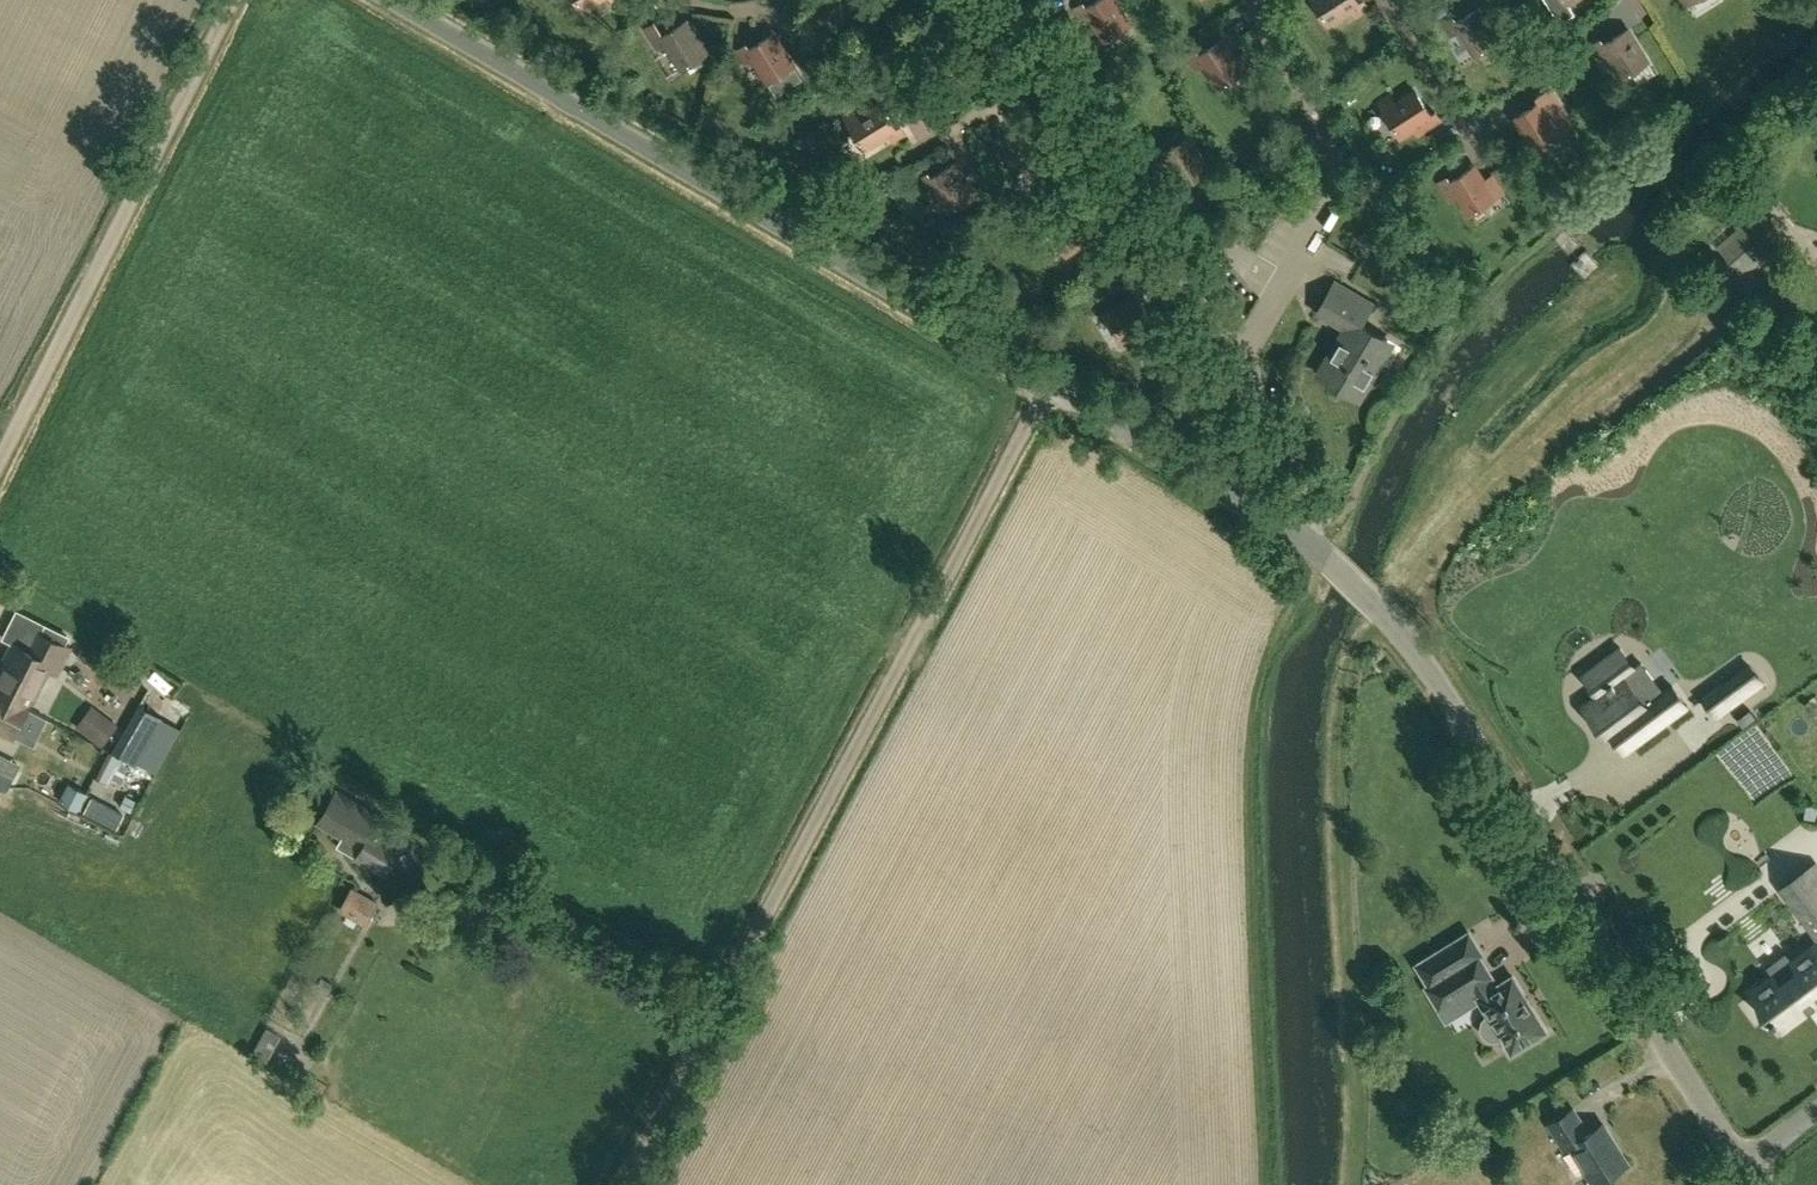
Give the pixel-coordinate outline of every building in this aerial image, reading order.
[(584,10),(599,0),(578,0),(584,10)] [(1117,0),(1100,0),(1086,8),(1083,3),(1076,8),(1084,21),(1090,17),(1105,41),(1131,24),(1117,0)] [(1358,0),(1314,0),(1329,24),(1352,9),(1357,16),(1369,8),(1365,0),(1360,3),(1358,0)] [(1560,23),(1575,13),(1569,4),(1575,0),(1545,0),(1560,23)] [(1494,27),(1482,7),(1457,23),(1454,18),(1446,22),(1454,35),(1460,31),(1475,55),(1509,34),(1502,23),(1494,27)] [(660,32),(652,36),(660,49),(667,45),(682,68),(708,52),(716,47),(709,35),(700,40),(688,20),(663,36),(660,32)] [(1649,61),(1629,29),(1604,45),(1601,40),(1593,45),(1601,58),(1608,54),(1622,77),(1649,61)] [(803,79),(775,34),(750,50),(747,45),(739,50),(747,63),(754,58),(777,95),(803,79)] [(1238,59),(1224,39),(1200,56),(1196,51),(1189,57),(1197,69),(1204,65),(1219,87),(1252,65),(1245,54),(1238,59)] [(1432,115),(1416,90),(1395,103),(1391,96),(1380,103),(1401,136),(1425,121),(1429,128),(1441,120),(1437,112),(1432,115)] [(1541,103),(1515,119),(1528,139),(1521,143),(1528,154),(1561,133),(1547,110),(1553,106),(1545,93),(1537,98),(1541,103)] [(897,129),(881,104),(861,116),(857,109),(845,116),(866,150),(890,135),(894,142),(907,134),(902,126),(897,129)] [(1015,136),(1007,141),(1015,154),(1019,161),(1026,157),(1036,173),(1063,157),(1044,126),(1018,141),(1015,136)] [(1178,195),(1185,190),(1182,185),(1208,170),(1195,149),(1203,145),(1196,134),(1162,154),(1177,178),(1170,182),(1178,195)] [(976,194),(956,163),(931,178),(928,174),(920,178),(928,191),(935,187),(950,211),(976,194)] [(1447,177),(1440,182),(1452,200),(1458,196),(1470,214),(1496,197),(1476,166),(1450,182),(1447,177)] [(1097,233),(1081,208),(1061,221),(1056,214),(1045,221),(1067,254),(1090,239),(1094,245),(1107,237),(1102,230),(1097,233)] [(1720,251),(1739,273),(1749,265),(1783,234),(1763,212),(1726,245),(1720,251)] [(1368,223),(1359,237),(1376,248),(1385,233),(1368,223)] [(1360,399),(1381,364),(1377,361),(1389,340),(1362,324),(1373,306),(1335,284),(1319,311),(1347,328),(1319,375),(1360,399)] [(1207,406),(1220,397),(1208,381),(1196,390),(1207,406)] [(14,736),(47,670),(56,675),(70,648),(61,643),(66,633),(46,623),(31,653),(13,644),(5,660),(9,662),(0,680),(0,729),(14,736)] [(1596,694),(1582,704),(1606,736),(1630,717),(1645,737),(1688,705),(1673,685),(1663,692),(1646,705),(1624,675),(1635,667),(1620,646),(1581,675),(1596,694)] [(135,688),(140,678),(83,647),(78,656),(135,688)] [(1716,718),(1765,683),(1750,662),(1701,698),(1716,718)] [(137,709),(112,752),(122,756),(122,757),(135,765),(160,723),(137,709)] [(100,710),(84,732),(103,745),(119,724),(100,710)] [(162,741),(151,763),(167,771),(177,749),(162,741)] [(122,757),(122,756),(112,752),(109,750),(96,778),(109,784),(122,757)] [(17,768),(0,759),(0,785),(7,788),(17,768)] [(152,792),(155,771),(142,769),(139,790),(152,792)] [(69,784),(60,801),(80,812),(89,794),(69,784)] [(385,874),(403,844),(382,831),(387,821),(336,791),(319,820),(343,835),(338,845),(385,874)] [(133,812),(139,801),(127,795),(121,806),(133,812)] [(1815,863),(1782,887),(1816,935),(1816,866),(1815,863)] [(353,888),(340,911),(365,924),(378,902),(353,888)] [(1477,997),(1487,1014),(1481,1019),(1479,1027),(1481,1033),(1487,1039),(1494,1041),(1503,1039),(1511,1053),(1547,1031),(1532,1008),(1531,1007),(1526,999),(1526,998),(1513,976),(1492,988),(1486,979),(1492,976),(1479,956),(1484,953),(1470,930),(1415,964),(1428,985),(1425,987),(1439,1009),(1474,987),(1480,996),(1477,997)] [(1816,999),(1816,946),(1815,947),(1809,952),(1794,963),(1786,951),(1766,966),(1775,977),(1754,993),(1771,1015),(1769,1017),(1772,1021),(1774,1019),(1780,1027),(1806,1007),(1808,1009),(1815,1004),(1814,1002),(1816,999)] [(266,1027),(252,1052),(267,1061),(281,1035),(266,1027)] [(1588,1132),(1573,1107),(1549,1122),(1565,1148),(1570,1144),(1595,1183),(1627,1163),(1602,1123),(1588,1132)]
